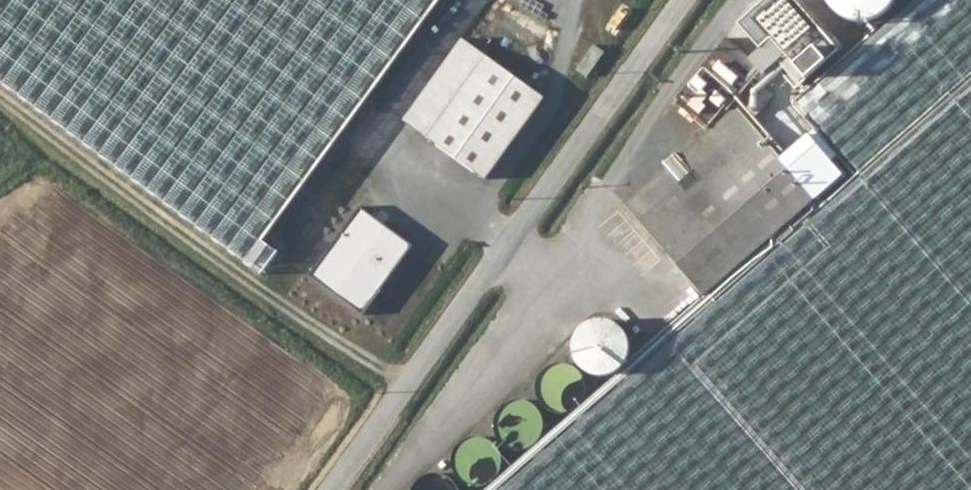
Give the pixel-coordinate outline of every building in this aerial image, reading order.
[(241,253),(428,0),(0,0),(0,76),(241,253)] [(860,182),(970,309),(970,0),(911,0),(792,104),(860,182)] [(404,128),(429,146),(488,63),(465,46),(404,128)] [(706,140),(759,76),(726,49),(673,113),(706,140)] [(486,187),(546,105),(488,63),(429,146),(486,187)] [(716,161),(728,174),(765,142),(740,113),(694,153),(708,168),(716,161)] [(706,301),(818,202),(765,142),(728,174),(716,161),(708,168),(694,153),(626,212),(706,301)] [(515,489),(970,489),(970,309),(860,182),(515,489)] [(361,207),(315,277),(368,312),(414,241),(361,207)] [(608,382),(641,346),(605,314),(572,351),(608,382)] [(563,388),(559,401),(572,405),(582,374),(555,366),(550,384),(563,388)] [(497,484),(505,450),(463,440),(455,474),(497,484)]
